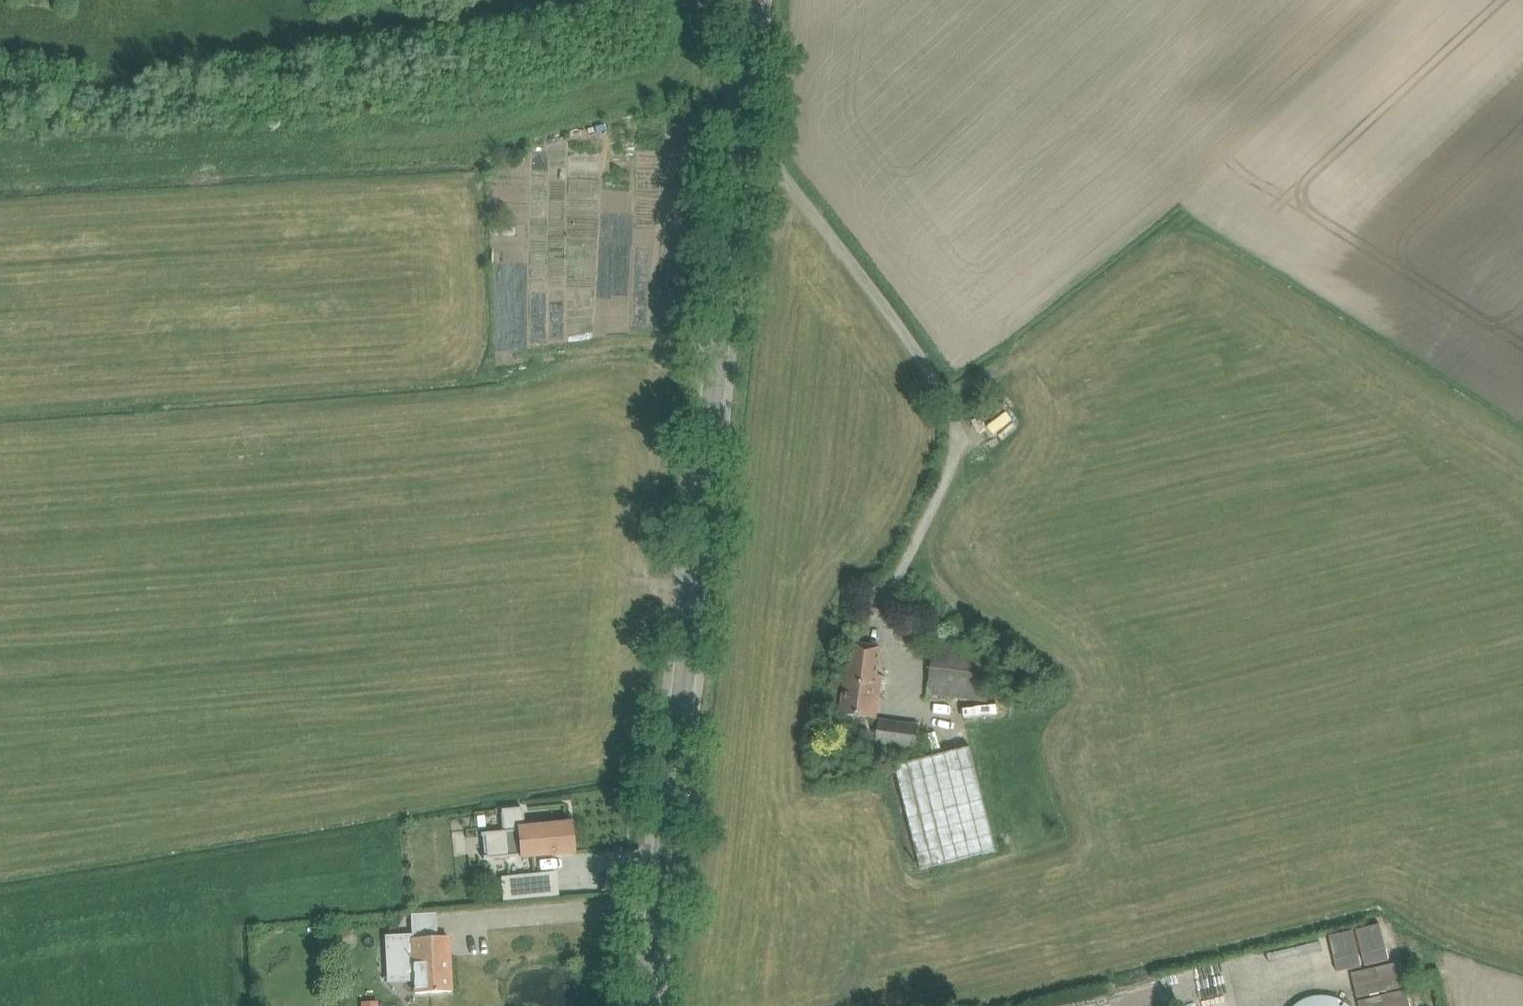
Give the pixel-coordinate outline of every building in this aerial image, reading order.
[(994,652),(955,647),(948,646),(949,636),(932,633),(931,644),(935,644),(928,693),(988,701),(994,652)] [(849,642),(842,714),(877,719),(881,677),(878,676),(881,648),(849,642)] [(876,753),(909,758),(910,750),(917,751),(920,725),(880,719),(876,753)] [(971,751),(895,770),(896,774),(916,853),(920,868),(996,849),(971,751)] [(504,832),(481,834),(482,837),(485,836),(487,857),(483,857),(484,860),(573,851),(570,825),(524,830),(522,808),(501,810),(504,832)] [(536,881),(502,884),(504,901),(537,897),(536,881)] [(452,992),(449,937),(397,940),(398,960),(414,960),(416,994),(452,992)] [(1350,1005),(1347,1004),(1344,1002),(1341,1000),(1338,998),(1334,997),(1331,996),(1327,996),(1324,995),(1320,995),(1316,996),(1312,996),(1309,997),(1305,999),(1302,1001),(1299,1003),(1296,1005),(1294,1005),(1350,1005)]
